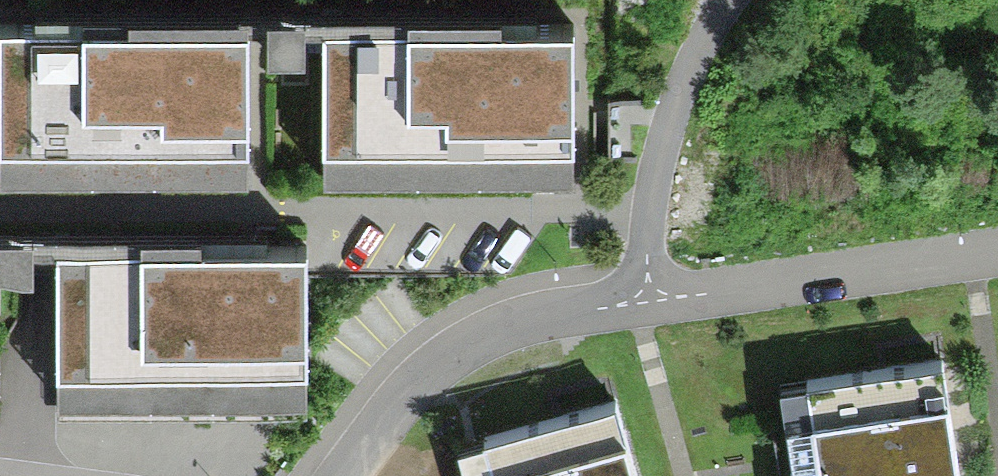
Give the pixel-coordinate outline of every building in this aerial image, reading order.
[(567,171),(565,27),(325,29),(327,173),(567,171)] [(244,172),(243,28),(2,30),(3,174),(244,172)] [(299,392),(298,250),(64,250),(64,393),(299,392)] [(941,354),(808,372),(822,475),(938,475),(937,468),(957,466),(941,354)] [(616,393),(485,426),(498,475),(637,475),(616,393)]
